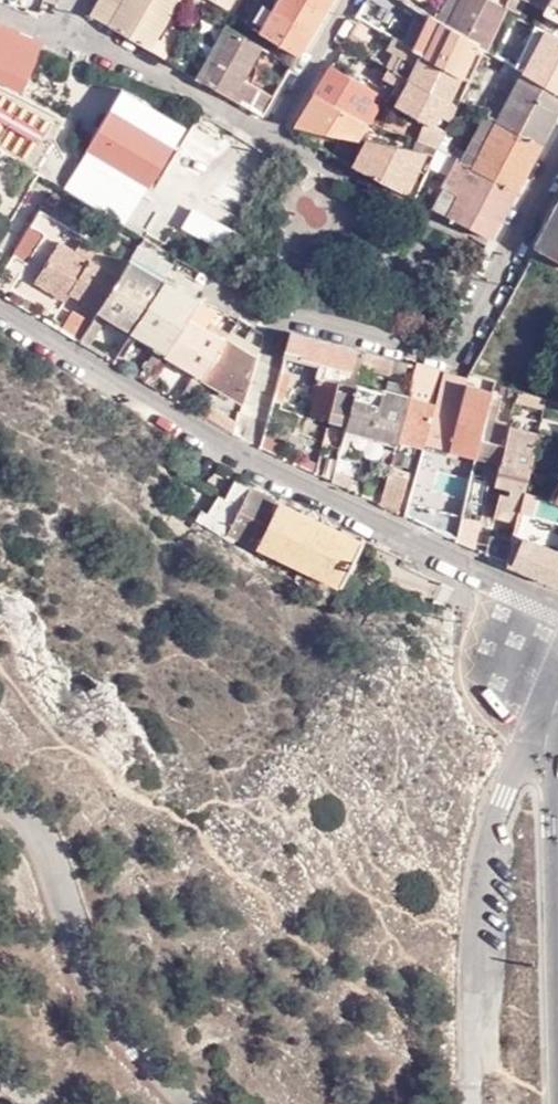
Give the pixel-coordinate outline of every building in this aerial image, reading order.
[(110,25),(124,0),(99,0),(91,13),(110,25)] [(149,48),(177,0),(124,0),(110,25),(149,48)] [(213,2),(226,10),(232,0),(210,0),(213,2)] [(226,10),(233,14),(241,0),(232,0),(226,10)] [(259,30),(277,0),(250,0),(239,18),(259,30)] [(299,55),(304,47),(332,0),(277,0),(259,30),(299,55)] [(363,3),(356,16),(359,19),(361,18),(389,34),(396,21),(379,12),(382,6),(372,0),(369,0),(367,4),(363,3)] [(448,27),(461,0),(448,0),(438,21),(440,22),(448,27)] [(484,49),(486,49),(504,10),(503,9),(504,6),(493,0),(461,0),(448,27),(478,45),(484,49)] [(529,0),(508,0),(505,6),(521,13),(529,0)] [(557,20),(557,0),(550,0),(546,6),(543,13),(557,20)] [(414,48),(421,33),(427,21),(418,15),(405,43),(414,48)] [(432,39),(440,22),(438,21),(430,16),(427,21),(421,33),(432,39)] [(495,55),(505,60),(524,21),(514,16),(495,55)] [(414,48),(459,74),(463,76),(478,45),(448,27),(440,22),(432,39),(421,33),(414,48)] [(514,65),(513,66),(523,71),(544,32),(534,27),(531,25),(522,42),(527,45),(516,66),(514,65)] [(262,117),(275,95),(245,78),(262,48),(225,26),(197,77),(262,117)] [(39,57),(44,46),(45,44),(37,42),(6,29),(5,31),(0,41),(0,44),(39,57)] [(557,92),(557,39),(544,32),(523,71),(557,92)] [(365,43),(350,34),(345,43),(361,51),(365,43)] [(390,68),(446,100),(459,74),(414,48),(405,43),(390,68)] [(39,57),(0,44),(0,83),(22,93),(28,80),(39,57)] [(487,115),(497,121),(523,71),(513,66),(487,115)] [(353,115),(369,89),(331,67),(322,81),(314,94),(353,115)] [(426,121),(434,126),(439,116),(446,100),(390,68),(389,67),(383,78),(395,85),(387,98),(426,121)] [(540,145),(557,113),(557,92),(523,71),(497,121),(540,145)] [(122,89),(110,110),(174,148),(186,127),(122,89)] [(353,115),(314,94),(295,125),(357,139),(367,122),(353,115)] [(439,116),(450,122),(457,106),(446,100),(439,116)] [(174,148),(110,110),(87,149),(150,188),(174,148)] [(463,162),(472,167),(497,121),(487,115),(462,162),(463,162)] [(418,141),(438,148),(445,132),(434,126),(426,121),(418,141)] [(472,167),(516,191),(540,145),(497,121),(472,167)] [(423,154),(434,156),(438,148),(418,141),(417,140),(413,151),(423,154)] [(413,151),(366,141),(353,166),(404,194),(417,168),(426,172),(429,166),(434,156),(423,154),(413,151)] [(446,174),(454,179),(463,162),(462,162),(438,148),(434,156),(429,166),(446,174)] [(490,239),(516,191),(472,167),(463,162),(454,179),(437,211),(446,216),(490,239)] [(430,208),(437,211),(454,179),(446,174),(430,208)] [(536,248),(557,260),(557,207),(536,248)] [(67,298),(70,292),(90,259),(76,250),(83,237),(40,211),(9,263),(67,298)] [(76,250),(90,259),(98,246),(83,237),(76,250)] [(131,260),(165,281),(174,267),(139,247),(131,260)] [(70,292),(100,310),(120,277),(90,259),(70,292)] [(105,313),(134,331),(165,281),(131,260),(120,277),(100,310),(105,313)] [(165,350),(187,316),(197,300),(165,281),(134,331),(165,350)] [(218,310),(198,299),(197,300),(187,316),(207,328),(218,310)] [(102,317),(105,313),(100,310),(92,323),(80,343),(89,349),(104,323),(102,317)] [(61,332),(80,343),(92,323),(74,311),(61,332)] [(202,377),(226,339),(207,328),(187,316),(165,350),(163,354),(193,373),(202,377)] [(251,327),(238,319),(236,321),(226,339),(240,348),(251,327)] [(255,358),(262,334),(251,327),(240,348),(255,358)] [(324,377),(338,382),(340,374),(349,376),(356,349),(291,332),(285,351),(328,364),(324,377)] [(240,348),(226,339),(202,377),(209,381),(220,388),(240,348)] [(251,373),(255,358),(240,348),(220,388),(242,403),(246,390),(251,373)] [(151,374),(163,354),(155,350),(138,379),(145,384),(151,374)] [(400,376),(403,362),(381,356),(377,371),(400,376)] [(418,403),(434,407),(438,389),(443,372),(427,368),(418,403)] [(292,372),(280,369),(273,397),(286,400),(292,372)] [(468,379),(443,372),(438,389),(434,407),(423,444),(450,451),(466,385),(468,379)] [(175,402),(184,408),(192,394),(202,377),(193,373),(175,402)] [(145,384),(155,389),(161,380),(151,374),(145,384)] [(310,414),(328,419),(338,382),(324,377),(320,376),(315,396),(312,409),(310,414)] [(199,398),(209,381),(202,377),(192,394),(199,398)] [(328,419),(347,424),(356,387),(338,382),(328,419)] [(397,440),(398,437),(408,400),(408,397),(357,384),(356,387),(347,424),(346,427),(397,440)] [(494,391),(466,385),(450,451),(477,458),(486,421),(490,404),(491,399),(494,391)] [(544,399),(518,393),(516,401),(542,407),(544,399)] [(306,407),(312,409),(315,396),(308,395),(306,407)] [(486,421),(497,423),(502,402),(491,399),(490,404),(486,421)] [(398,437),(423,444),(434,407),(418,403),(408,400),(398,437)] [(204,420),(216,427),(224,410),(211,404),(204,420)] [(540,416),(536,434),(528,472),(524,487),(523,494),(557,502),(557,421),(540,416)] [(263,435),(274,439),(278,425),(267,420),(263,435)] [(501,464),(510,427),(497,423),(486,421),(477,458),(501,464)] [(536,434),(510,427),(501,464),(528,472),(536,434)] [(259,448),(280,458),(283,448),(273,443),(274,439),(263,435),(259,448)] [(380,468),(389,470),(394,455),(384,452),(380,468)] [(323,478),(332,483),(338,459),(329,457),(323,478)] [(298,467),(314,474),(316,465),(302,458),(298,467)] [(528,472),(501,464),(497,480),(524,487),(528,472)] [(384,486),(389,472),(389,470),(380,468),(376,483),(384,486)] [(378,505),(397,514),(407,476),(389,472),(384,486),(378,505)] [(458,543),(475,551),(490,488),(483,476),(474,473),(458,543)] [(493,520),(516,525),(521,503),(523,494),(524,487),(497,480),(495,488),(514,492),(512,501),(498,498),(493,520)] [(214,512),(208,525),(258,548),(257,551),(262,554),(264,551),(280,559),(279,561),(283,563),(285,561),(301,568),(300,571),(304,573),(305,571),(320,578),(319,580),(324,582),(325,580),(340,587),(339,589),(344,591),(346,588),(344,586),(365,545),(367,546),(369,542),(364,539),(362,542),(348,535),(350,533),(344,530),(343,533),(327,525),(328,523),(323,520),(322,522),(305,515),(307,512),(303,511),(302,513),(290,507),(291,505),(287,503),(286,506),(242,484),(233,501),(225,498),(218,514),(214,512)] [(510,554),(512,545),(490,536),(486,555),(507,565),(510,554)] [(520,570),(556,584),(557,585),(557,553),(531,542),(520,570)] [(466,622),(458,622),(454,643),(462,644),(466,622)]
